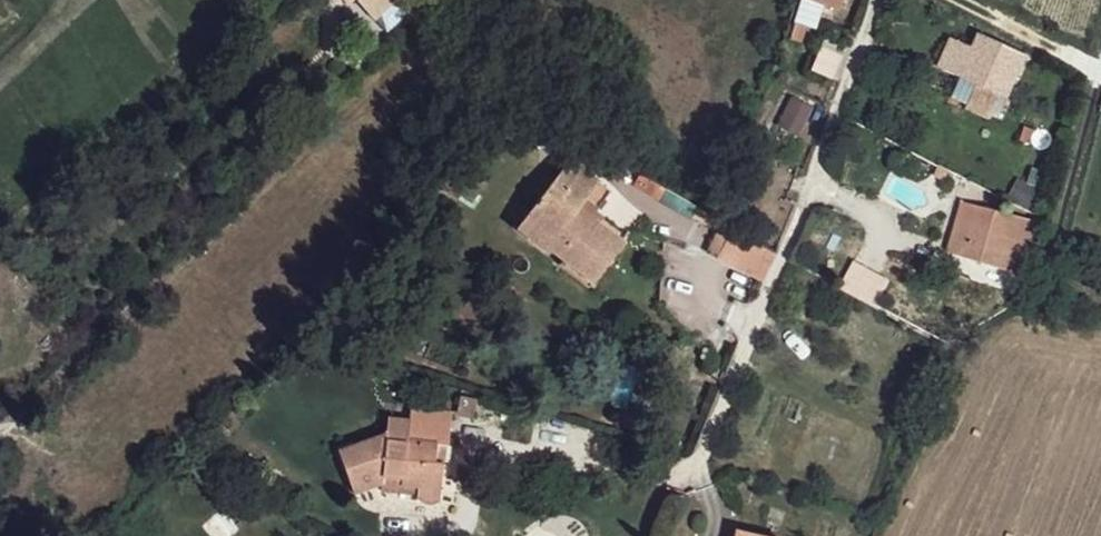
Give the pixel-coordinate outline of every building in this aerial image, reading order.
[(348,5),(354,1),(373,22),(397,0),(343,0),(348,5)] [(807,24),(796,20),(790,35),(803,40),(807,24)] [(963,74),(961,76),(1005,98),(1026,55),(982,32),(975,47),(963,74)] [(975,47),(956,37),(944,59),(956,71),(963,74),(975,47)] [(836,80),(848,49),(821,39),(809,70),(836,80)] [(786,96),(770,132),(795,143),(810,106),(786,96)] [(1025,126),(1020,137),(1030,143),(1035,132),(1025,126)] [(538,188),(507,225),(536,247),(539,244),(584,280),(620,239),(592,215),(611,192),(569,158),(541,191),(538,188)] [(1040,216),(966,198),(948,248),(1024,268),(1040,216)] [(779,251),(736,223),(721,254),(766,281),(776,258),(779,251)] [(886,281),(849,262),(837,289),(873,308),(886,281)] [(405,417),(382,416),(381,431),(376,483),(375,490),(443,495),(448,490),(450,480),(437,480),(439,462),(429,460),(433,442),(443,442),(446,409),(406,406),(405,417)] [(381,431),(331,448),(349,493),(376,483),(381,431)] [(443,442),(433,442),(429,460),(439,462),(437,480),(450,480),(453,445),(443,442)]
